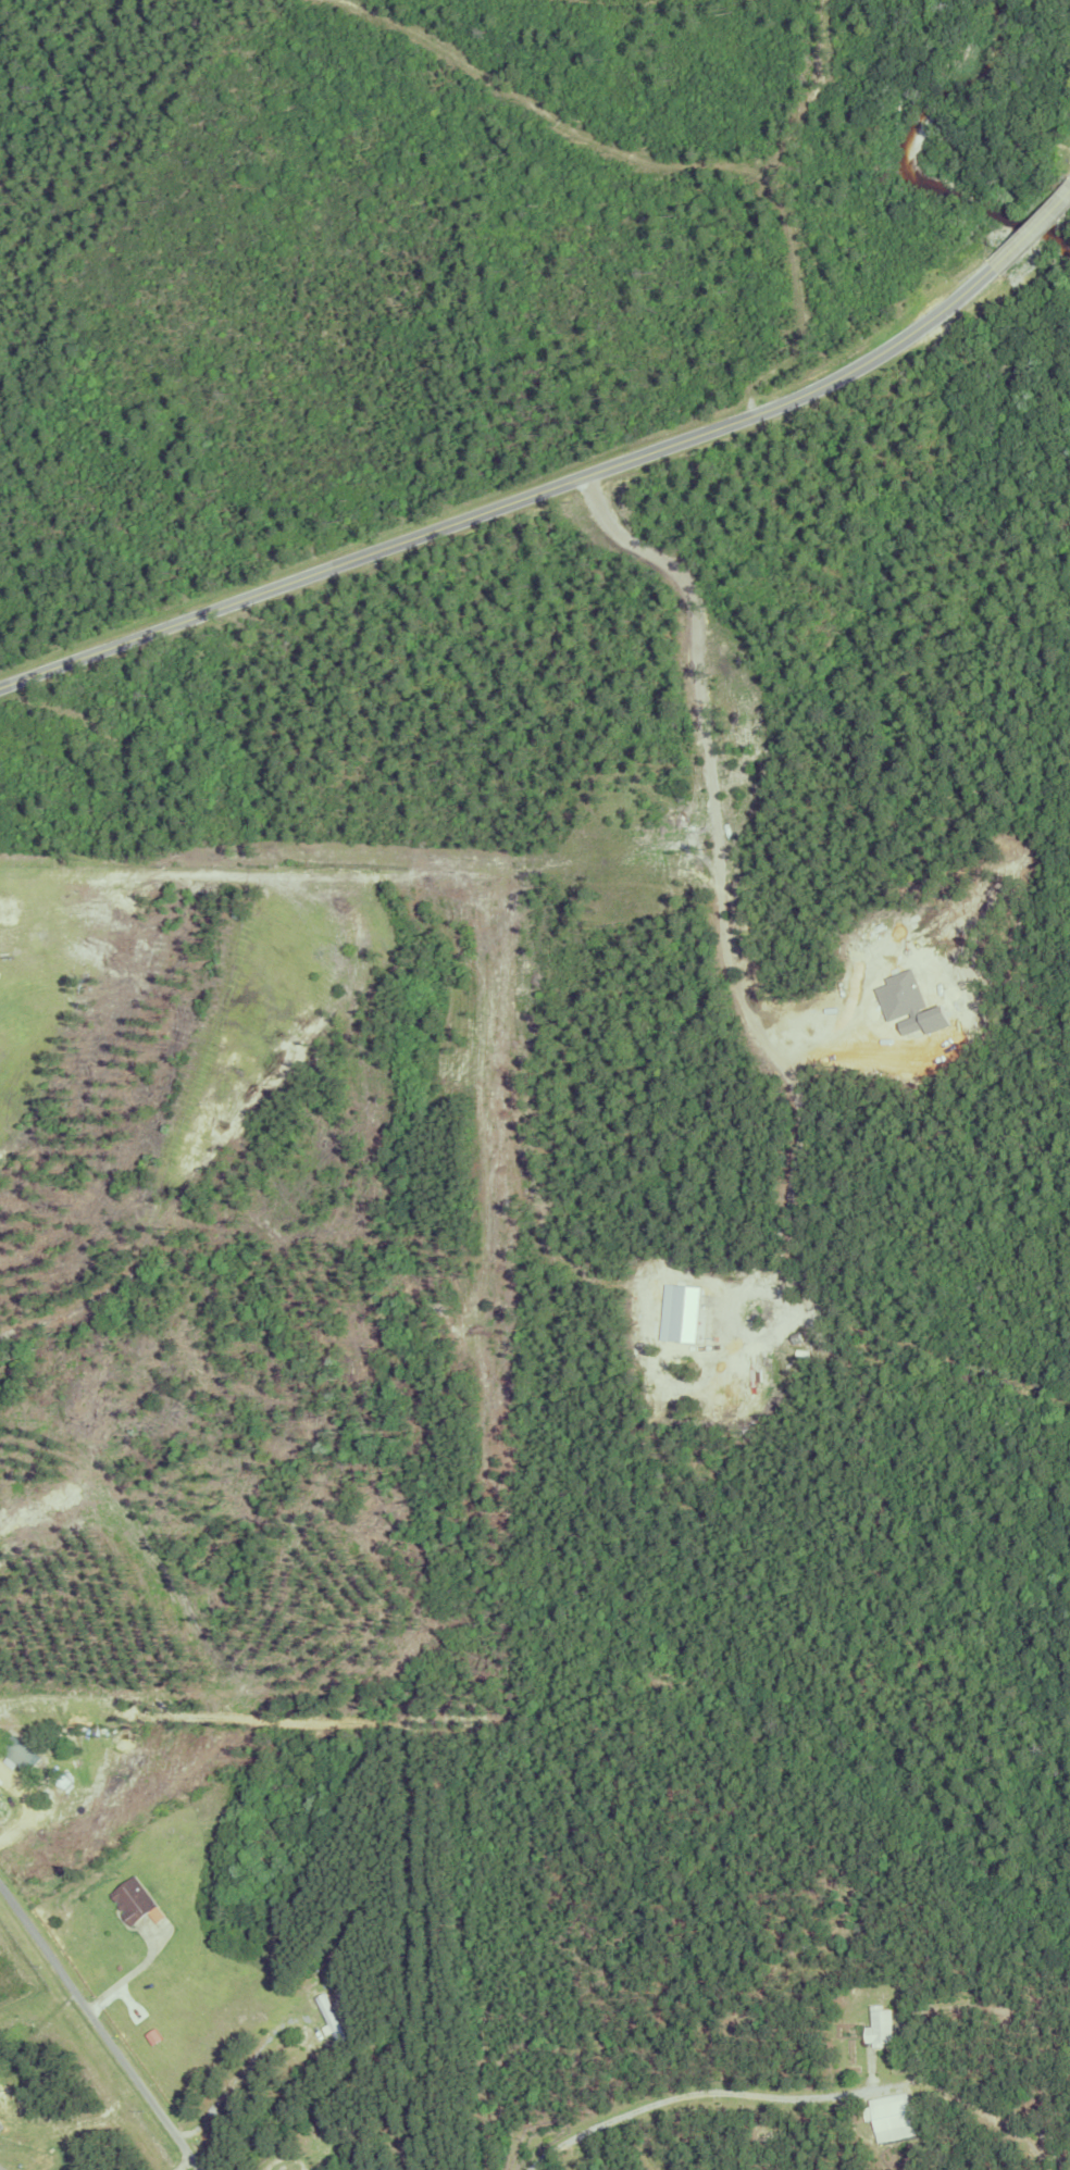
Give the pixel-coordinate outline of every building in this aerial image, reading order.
[(26,1774),(0,1753),(0,1742),(9,1732),(40,1758),(39,1759),(46,1764),(40,1772),(33,1767),(26,1774)] [(128,1928),(119,1915),(123,1911),(121,1909),(119,1910),(114,1906),(116,1904),(114,1901),(113,1903),(108,1895),(133,1875),(155,1907),(128,1928)] [(312,1994),(322,1988),(345,2035),(335,2041),(312,1994)] [(894,2044),(893,2010),(884,2010),(884,2005),(872,2005),(873,2027),(866,2027),(867,2045),(894,2044)] [(875,2138),(871,2116),(862,2117),(860,2105),(869,2103),(868,2102),(906,2094),(913,2131),(875,2138)] [(358,2125),(365,2122),(371,2134),(363,2137),(358,2125)] [(353,2165),(346,2169),(328,2169),(348,2157),(353,2165)]
